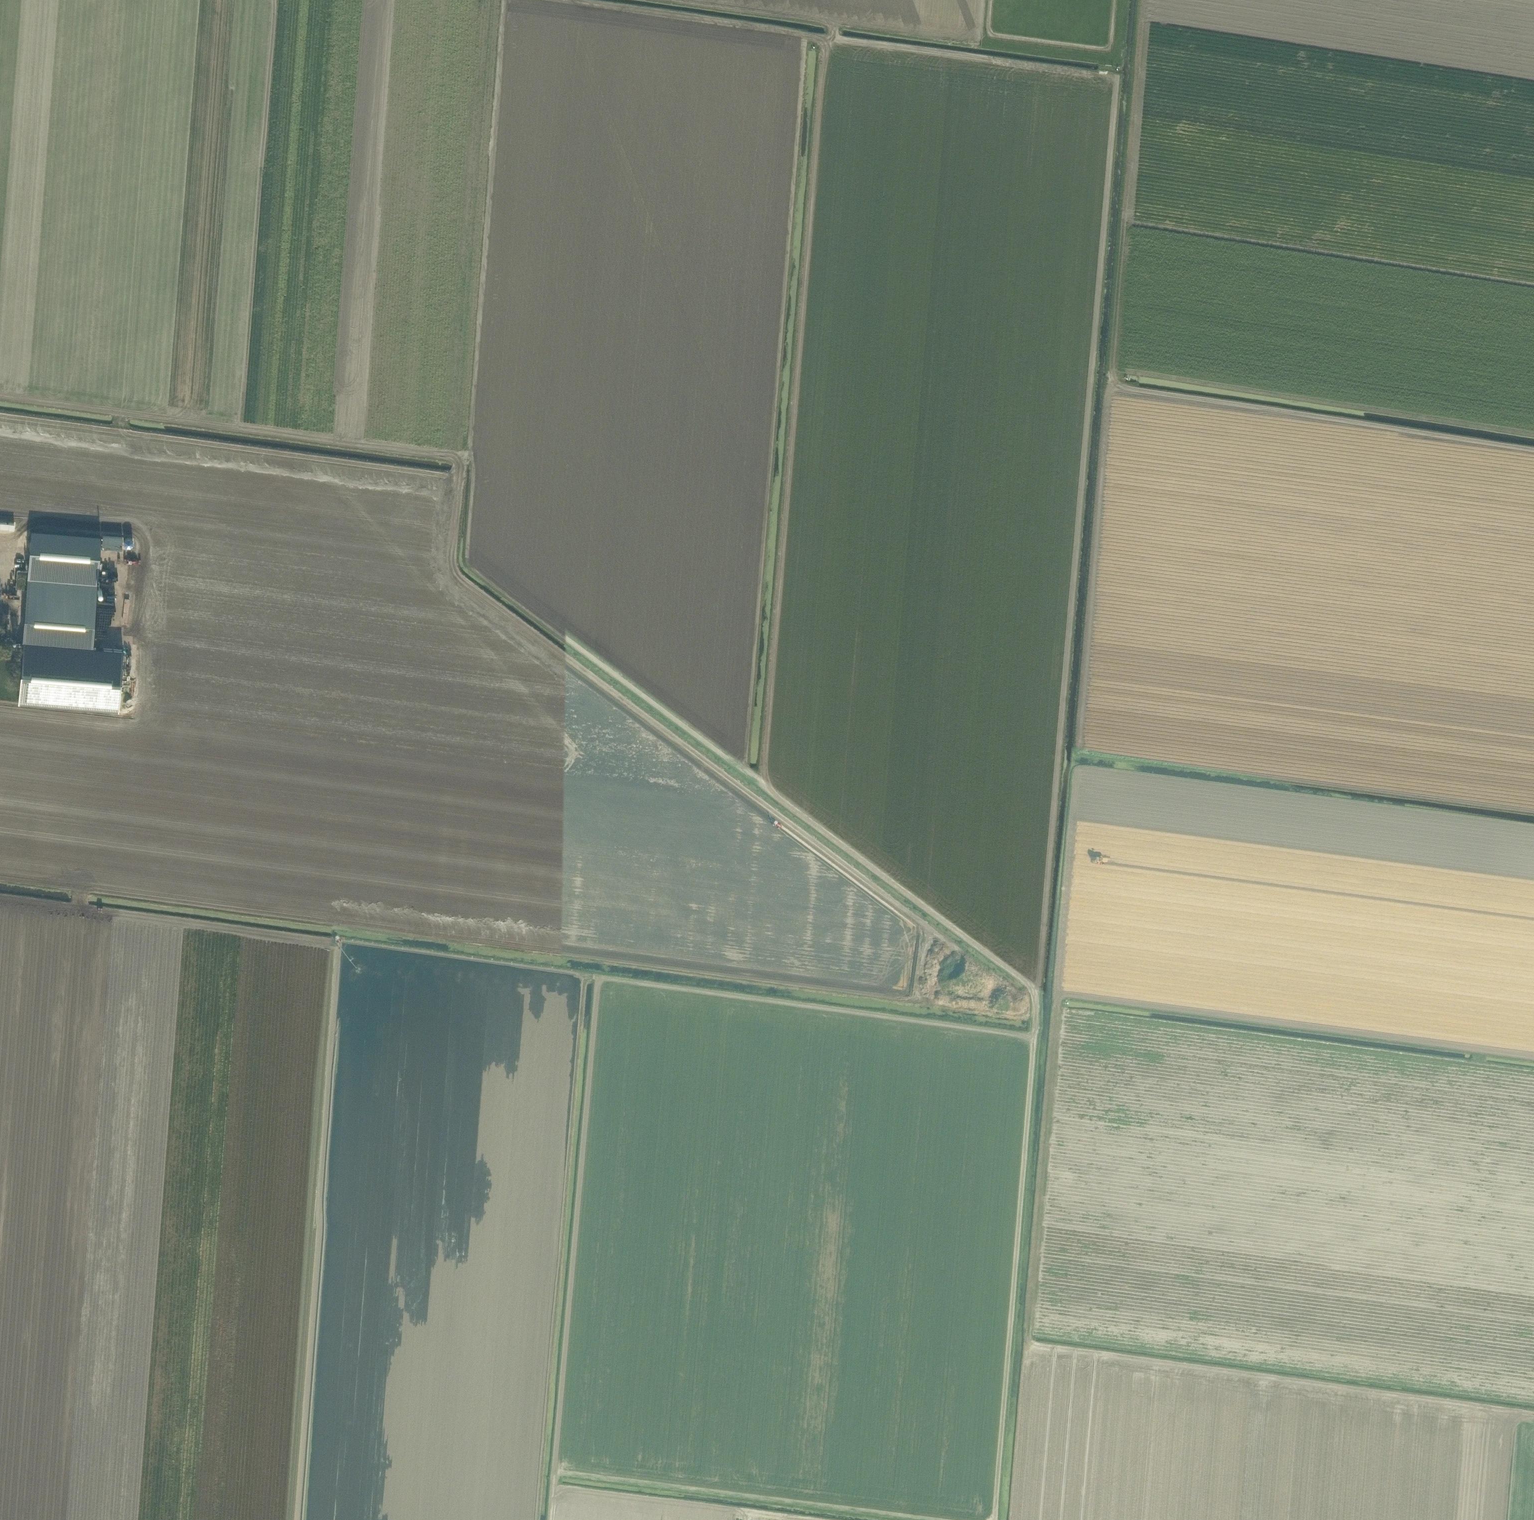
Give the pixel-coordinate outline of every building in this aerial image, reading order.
[(17,569),(16,587),(27,588),(23,629),(22,640),(23,640),(18,701),(118,709),(123,648),(92,646),(93,635),(101,534),(31,529),(28,570),(17,569)] [(122,536),(103,535),(102,547),(121,548),(122,536)]
